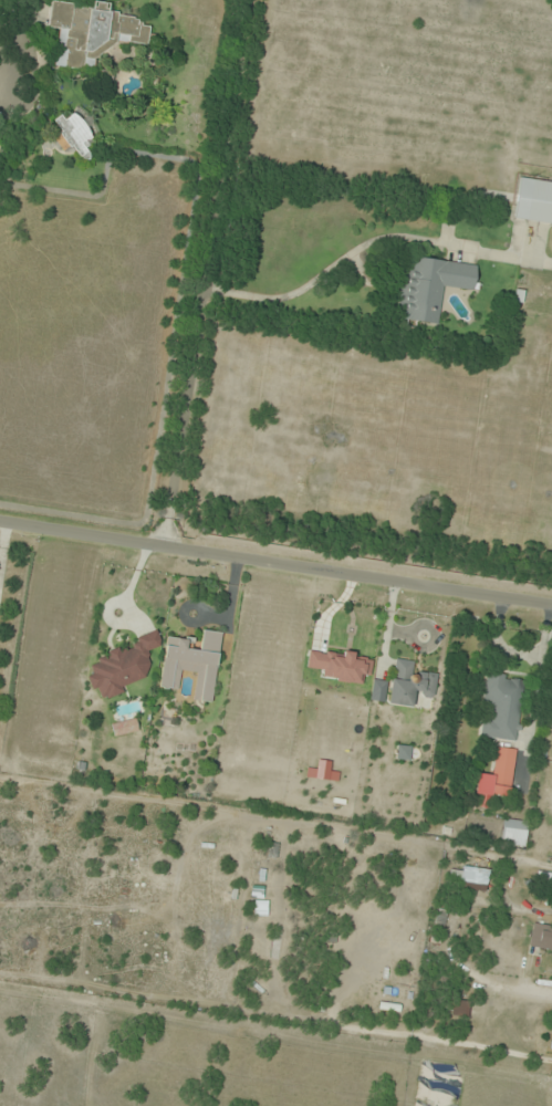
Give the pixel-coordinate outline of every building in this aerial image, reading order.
[(54,67),(93,71),(95,52),(116,54),(117,43),(148,46),(151,15),(51,4),(48,28),(58,30),(54,67)] [(75,149),(80,163),(91,158),(85,143),(97,139),(86,108),(54,120),(60,134),(54,136),(61,154),(75,149)] [(519,178),(514,220),(551,225),(551,183),(519,178)] [(444,287),(474,290),(477,265),(415,258),(413,271),(402,269),(397,320),(439,324),(444,287)] [(222,633),(203,631),(200,651),(187,649),(188,640),(166,637),(160,689),(179,691),(181,672),(197,674),(194,700),(213,703),(222,633)] [(150,689),(149,649),(160,649),(160,633),(133,634),(134,649),(99,650),(100,665),(92,665),(92,691),(150,689)] [(438,676),(414,672),(416,662),(395,659),(388,703),(411,707),(413,696),(434,699),(438,676)] [(486,674),(480,738),(519,741),(525,678),(486,674)] [(387,682),(372,679),(369,700),(384,702),(387,682)] [(510,798),(516,750),(496,747),(490,796),(510,798)] [(500,844),(525,847),(528,822),(503,819),(500,844)] [(486,866),(452,871),(455,886),(488,881),(486,866)] [(265,904),(256,903),(256,916),(265,917),(265,904)] [(551,949),(551,927),(531,928),(532,950),(551,949)]
